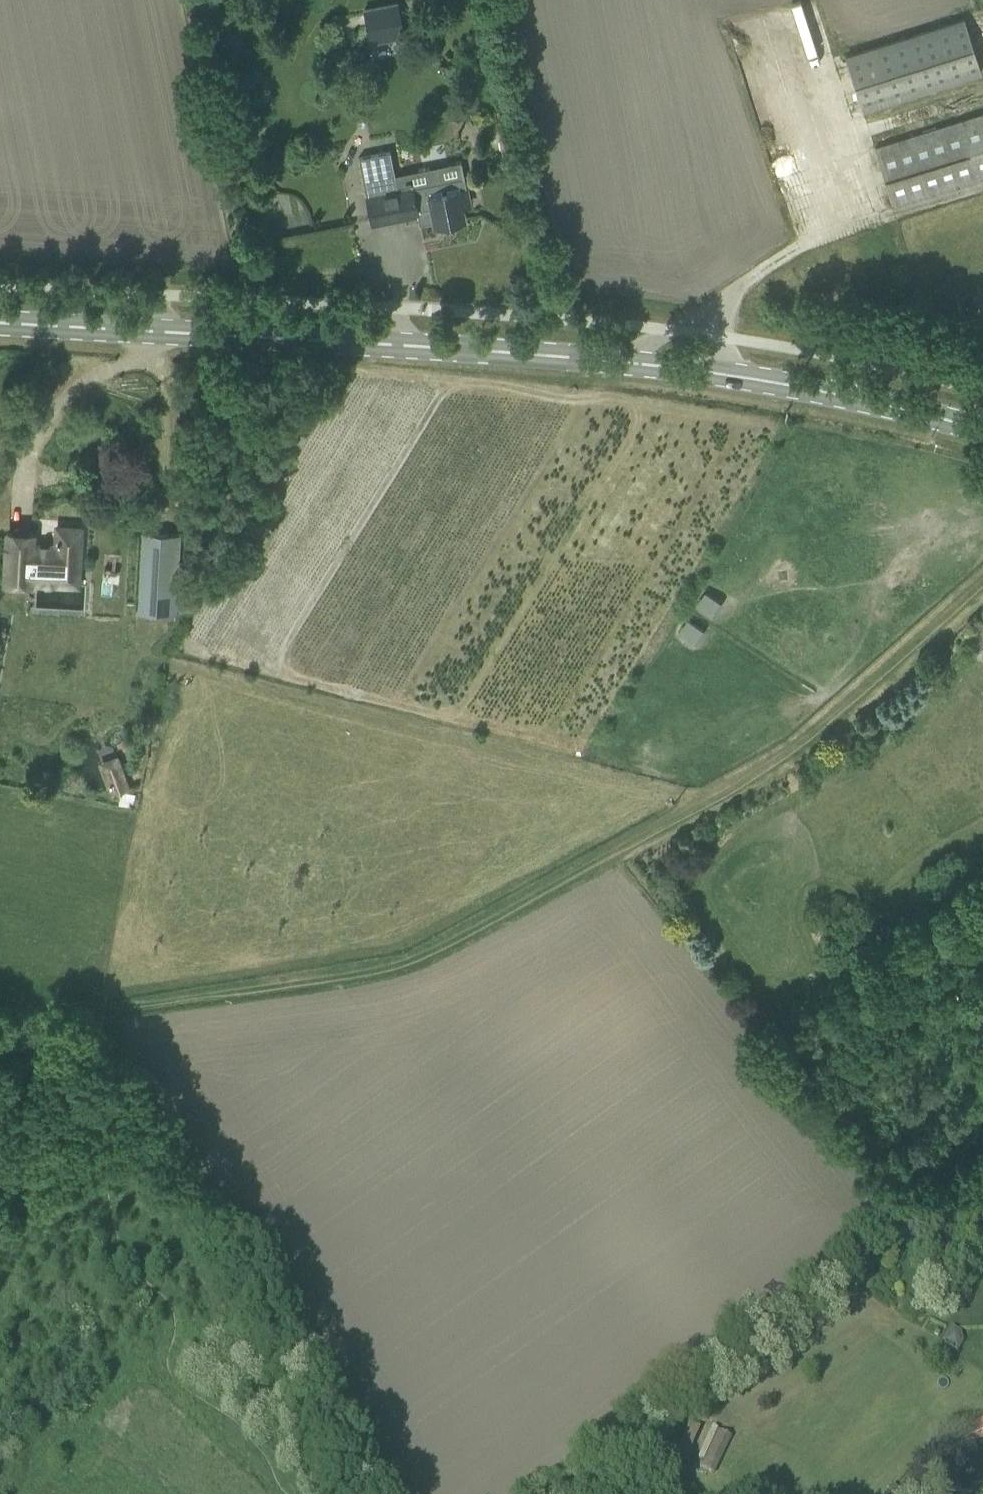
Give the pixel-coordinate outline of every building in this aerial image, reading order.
[(364,10),(370,41),(405,35),(399,3),(364,10)] [(982,74),(964,18),(845,54),(863,111),(982,74)] [(875,147),(894,207),(982,180),(982,112),(875,147)] [(412,183),(396,187),(389,152),(360,158),(366,192),(365,193),(372,224),(418,215),(419,224),(434,221),(435,225),(449,222),(450,226),(461,223),(460,219),(464,219),(461,206),(469,204),(464,176),(413,186),(412,183)] [(33,534),(8,532),(5,582),(30,583),(31,568),(78,570),(81,528),(57,527),(56,546),(32,544),(33,534)] [(175,614),(180,534),(140,532),(135,612),(175,614)] [(131,789),(118,756),(97,763),(110,797),(131,789)] [(977,1421),(958,1429),(966,1447),(982,1440),(982,1436),(977,1421)] [(689,1425),(675,1456),(684,1460),(698,1428),(689,1425)] [(695,1463),(714,1472),(731,1435),(712,1426),(695,1463)] [(894,1485),(885,1493),(902,1493),(894,1485)]
